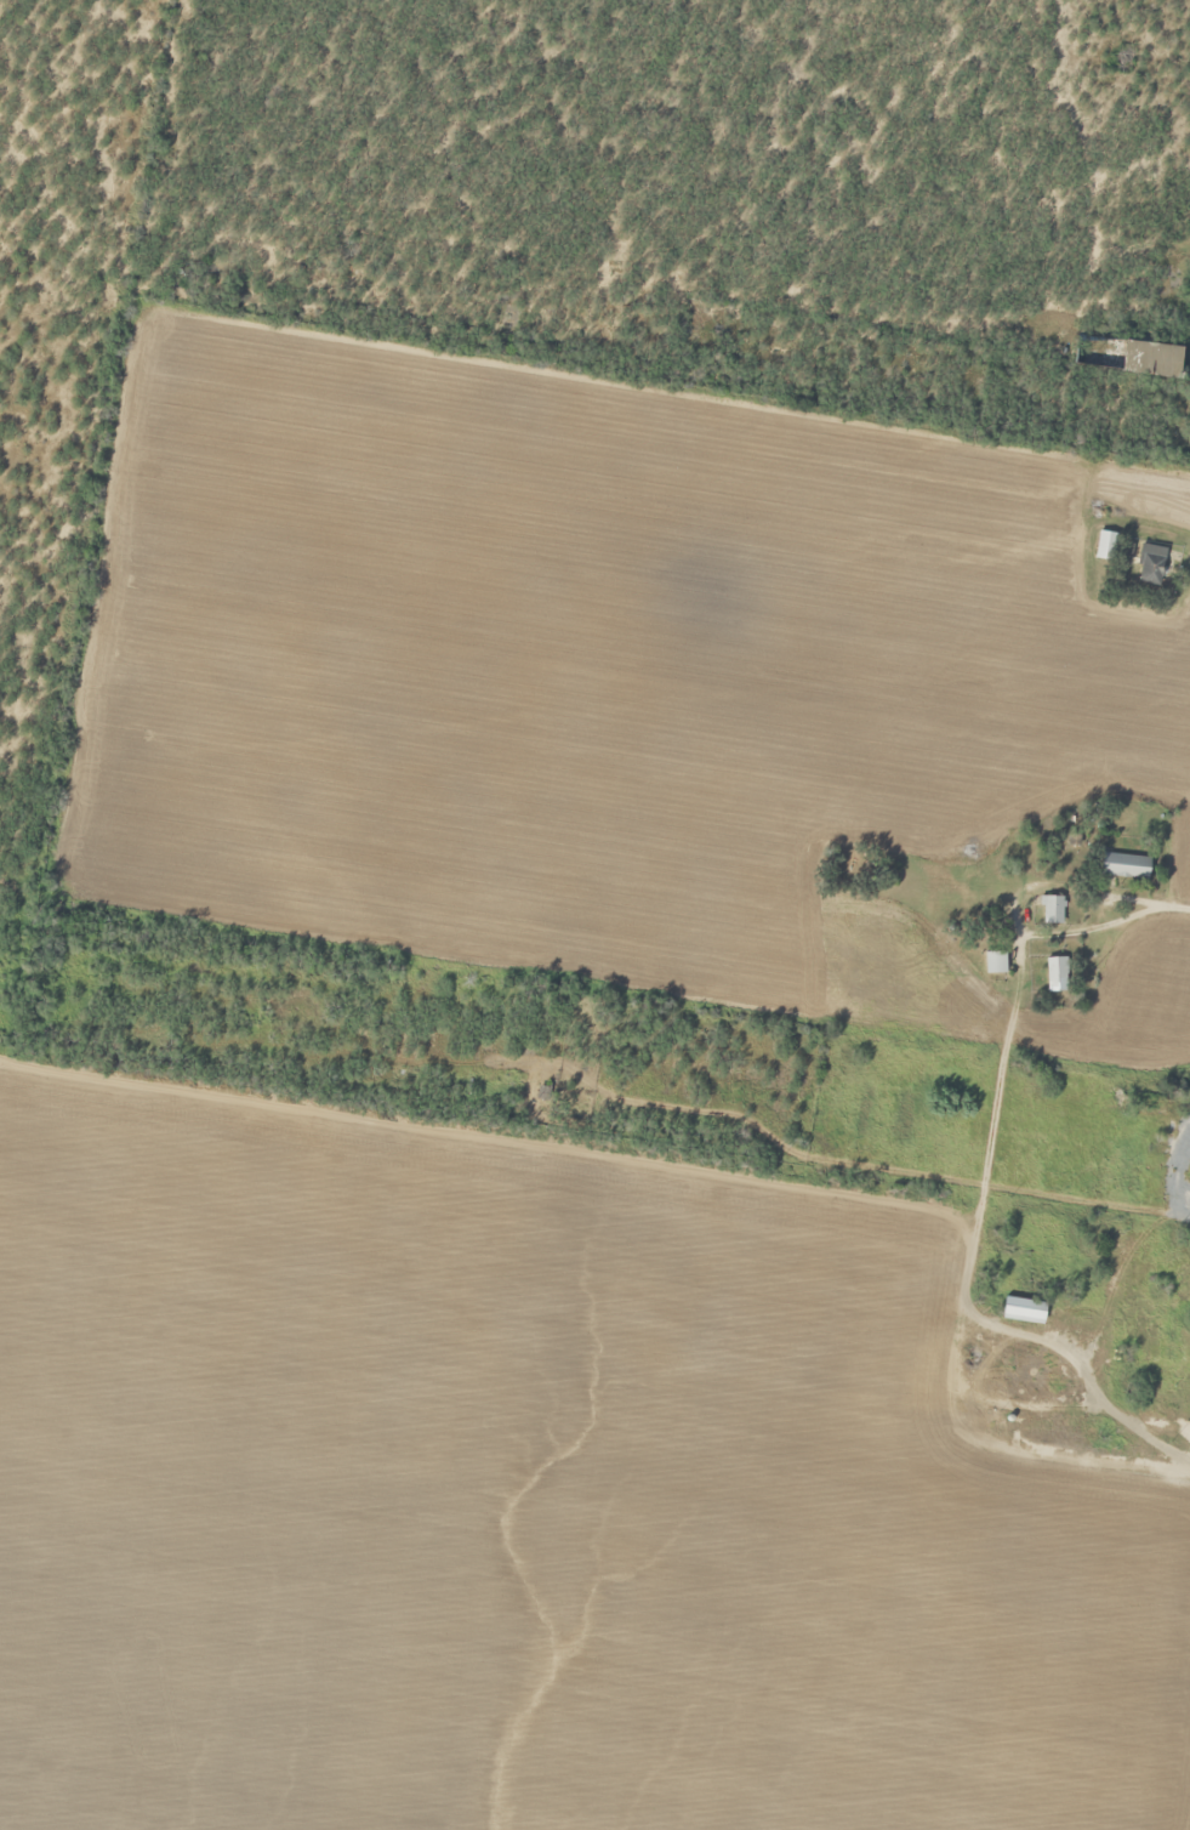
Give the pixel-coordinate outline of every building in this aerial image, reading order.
[(1182,346),(1095,338),(1092,370),(1179,378),(1182,346)] [(1164,548),(1140,545),(1135,583),(1160,586),(1164,548)] [(1100,878),(1149,878),(1149,856),(1100,856),(1100,878)] [(1040,925),(1062,925),(1062,897),(1040,897),(1040,925)] [(1046,992),(1066,992),(1066,958),(1046,958),(1046,992)] [(1042,1323),(1046,1306),(1006,1296),(1002,1313),(1042,1323)]
